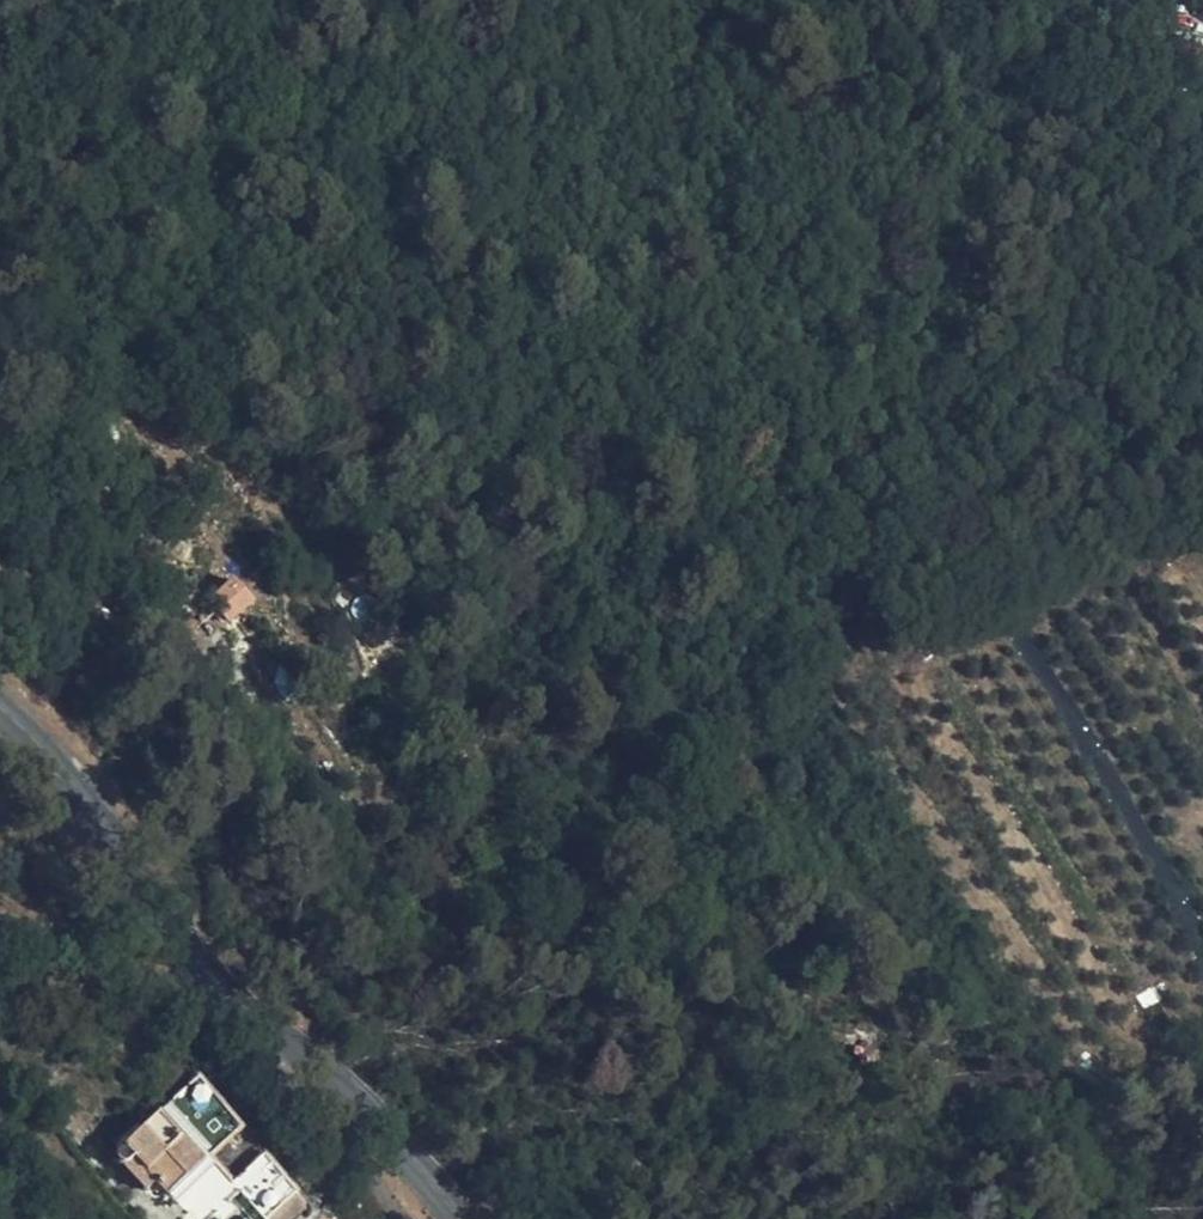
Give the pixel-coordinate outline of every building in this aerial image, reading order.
[(254,603),(237,581),(213,602),(231,622),(254,603)] [(168,606),(153,591),(143,602),(159,615),(168,606)] [(244,1125),(200,1077),(173,1102),(216,1150),(244,1125)] [(205,1160),(162,1114),(119,1152),(119,1159),(122,1161),(126,1163),(130,1163),(151,1187),(160,1179),(173,1191),(205,1160)] [(312,1199),(267,1150),(240,1175),(281,1218),(291,1218),(312,1199)] [(312,1199),(291,1218),(318,1218),(325,1212),(312,1199)]
